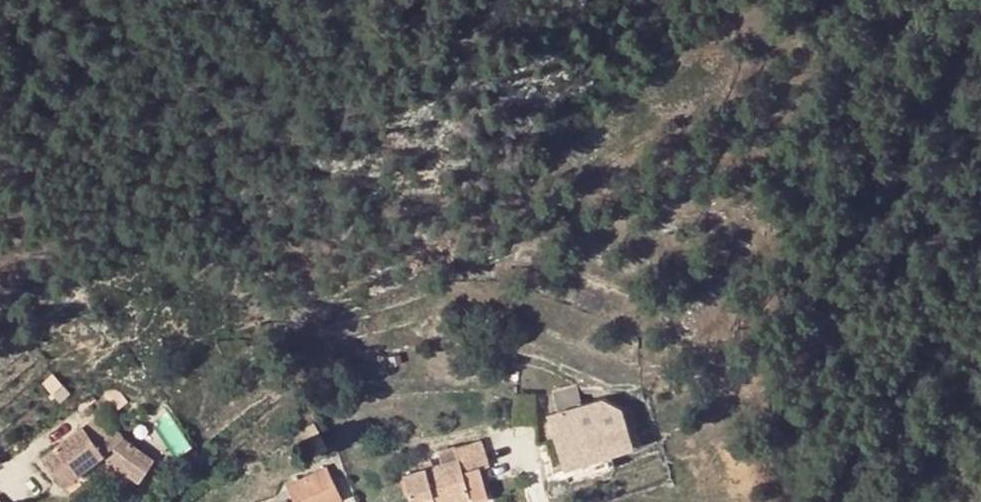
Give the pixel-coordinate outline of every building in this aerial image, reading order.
[(583,404),(578,385),(554,392),(558,411),(583,404)] [(624,408),(605,398),(583,404),(558,411),(550,413),(567,468),(636,447),(624,408)] [(104,412),(43,457),(63,484),(103,455),(140,481),(155,460),(125,439),(104,412)] [(327,450),(314,424),(295,435),(301,447),(305,445),(312,458),(327,450)] [(481,441),(472,443),(471,443),(455,448),(458,459),(403,474),(410,501),(448,501),(469,496),(470,501),(489,497),(479,469),(489,466),(481,441)] [(327,467),(286,486),(294,501),(337,501),(343,499),(327,467)]
